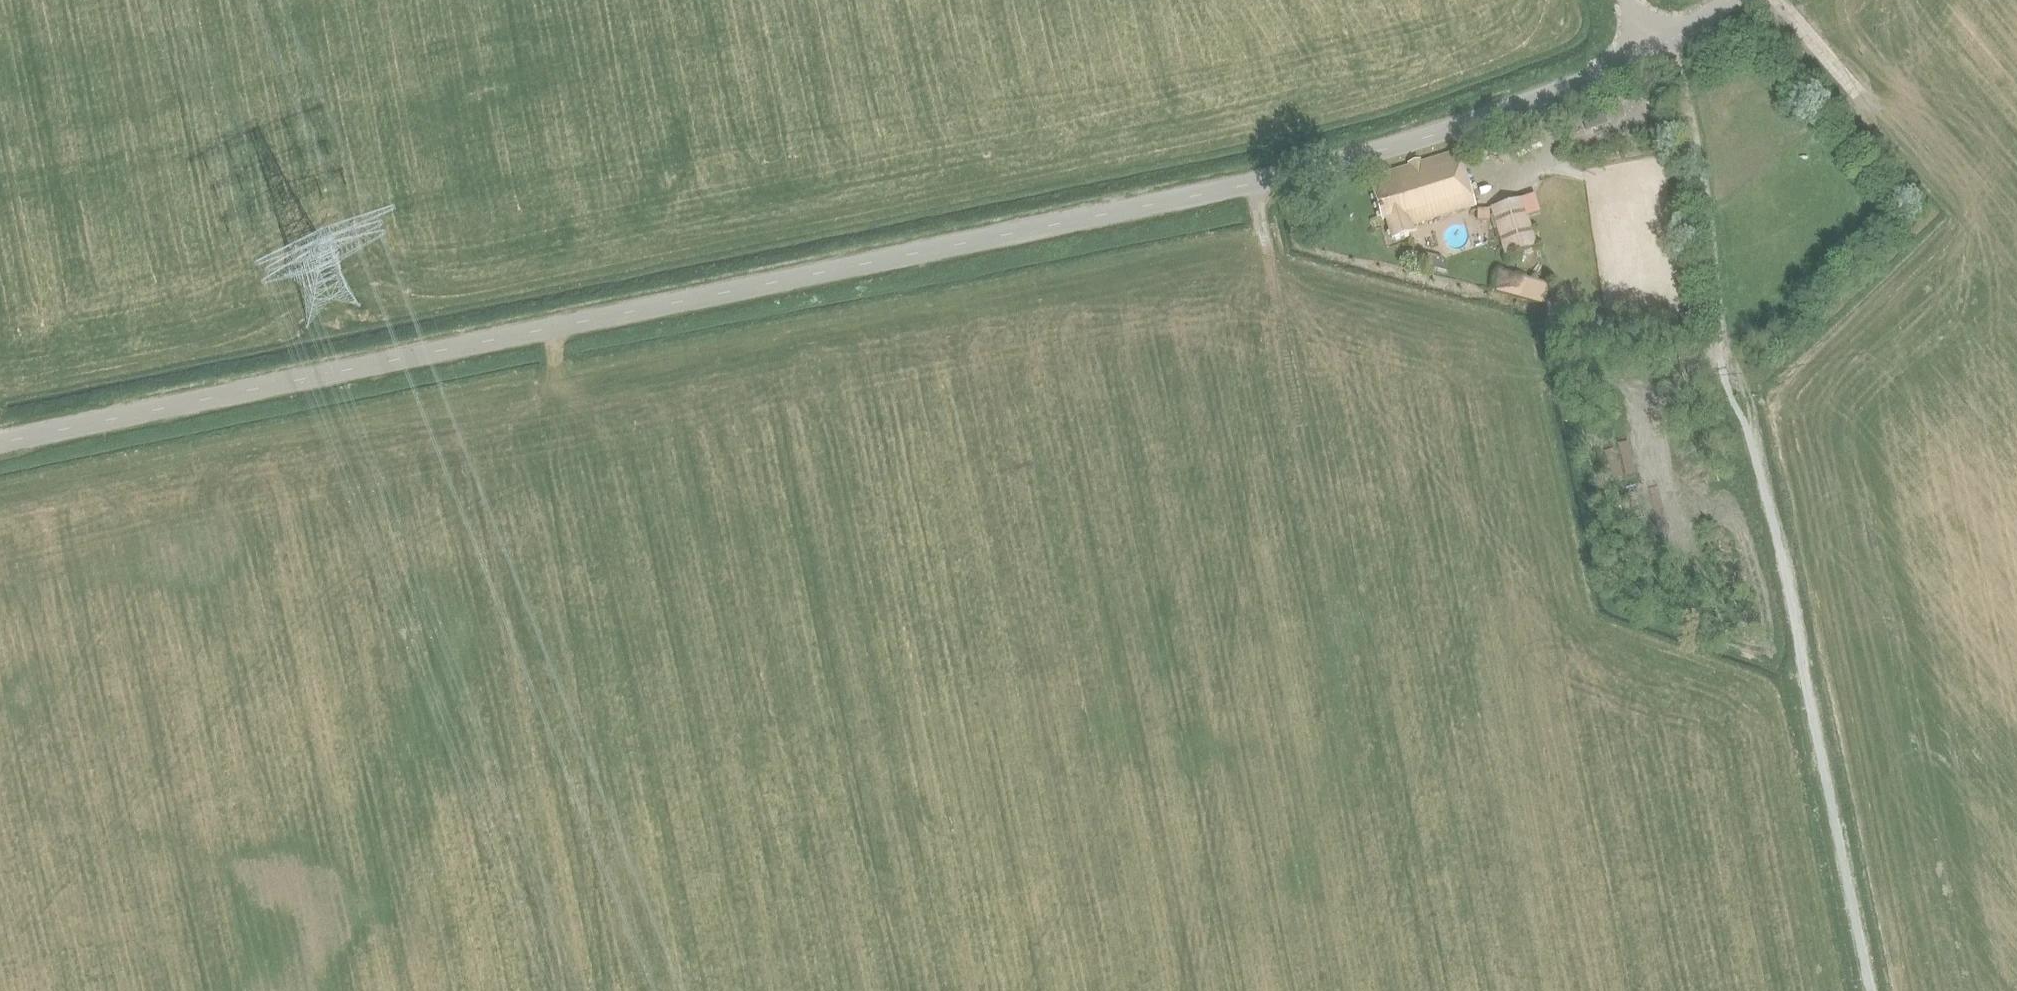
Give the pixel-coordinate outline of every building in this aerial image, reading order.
[(1657,109),(1662,99),(1651,93),(1646,103),(1657,109)] [(1592,116),(1579,120),(1583,131),(1595,126),(1608,122),(1605,112),(1592,116)] [(1411,227),(1475,207),(1458,152),(1371,179),(1383,220),(1387,219),(1393,239),(1413,233),(1411,227)] [(1534,193),(1523,197),(1529,216),(1540,213),(1534,193)] [(1505,254),(1537,244),(1523,197),(1491,207),(1505,254)] [(1485,232),(1490,222),(1479,217),(1474,227),(1485,232)] [(1442,258),(1418,252),(1423,267),(1445,272),(1442,258)] [(1549,285),(1498,271),(1492,290),(1544,304),(1549,285)]
